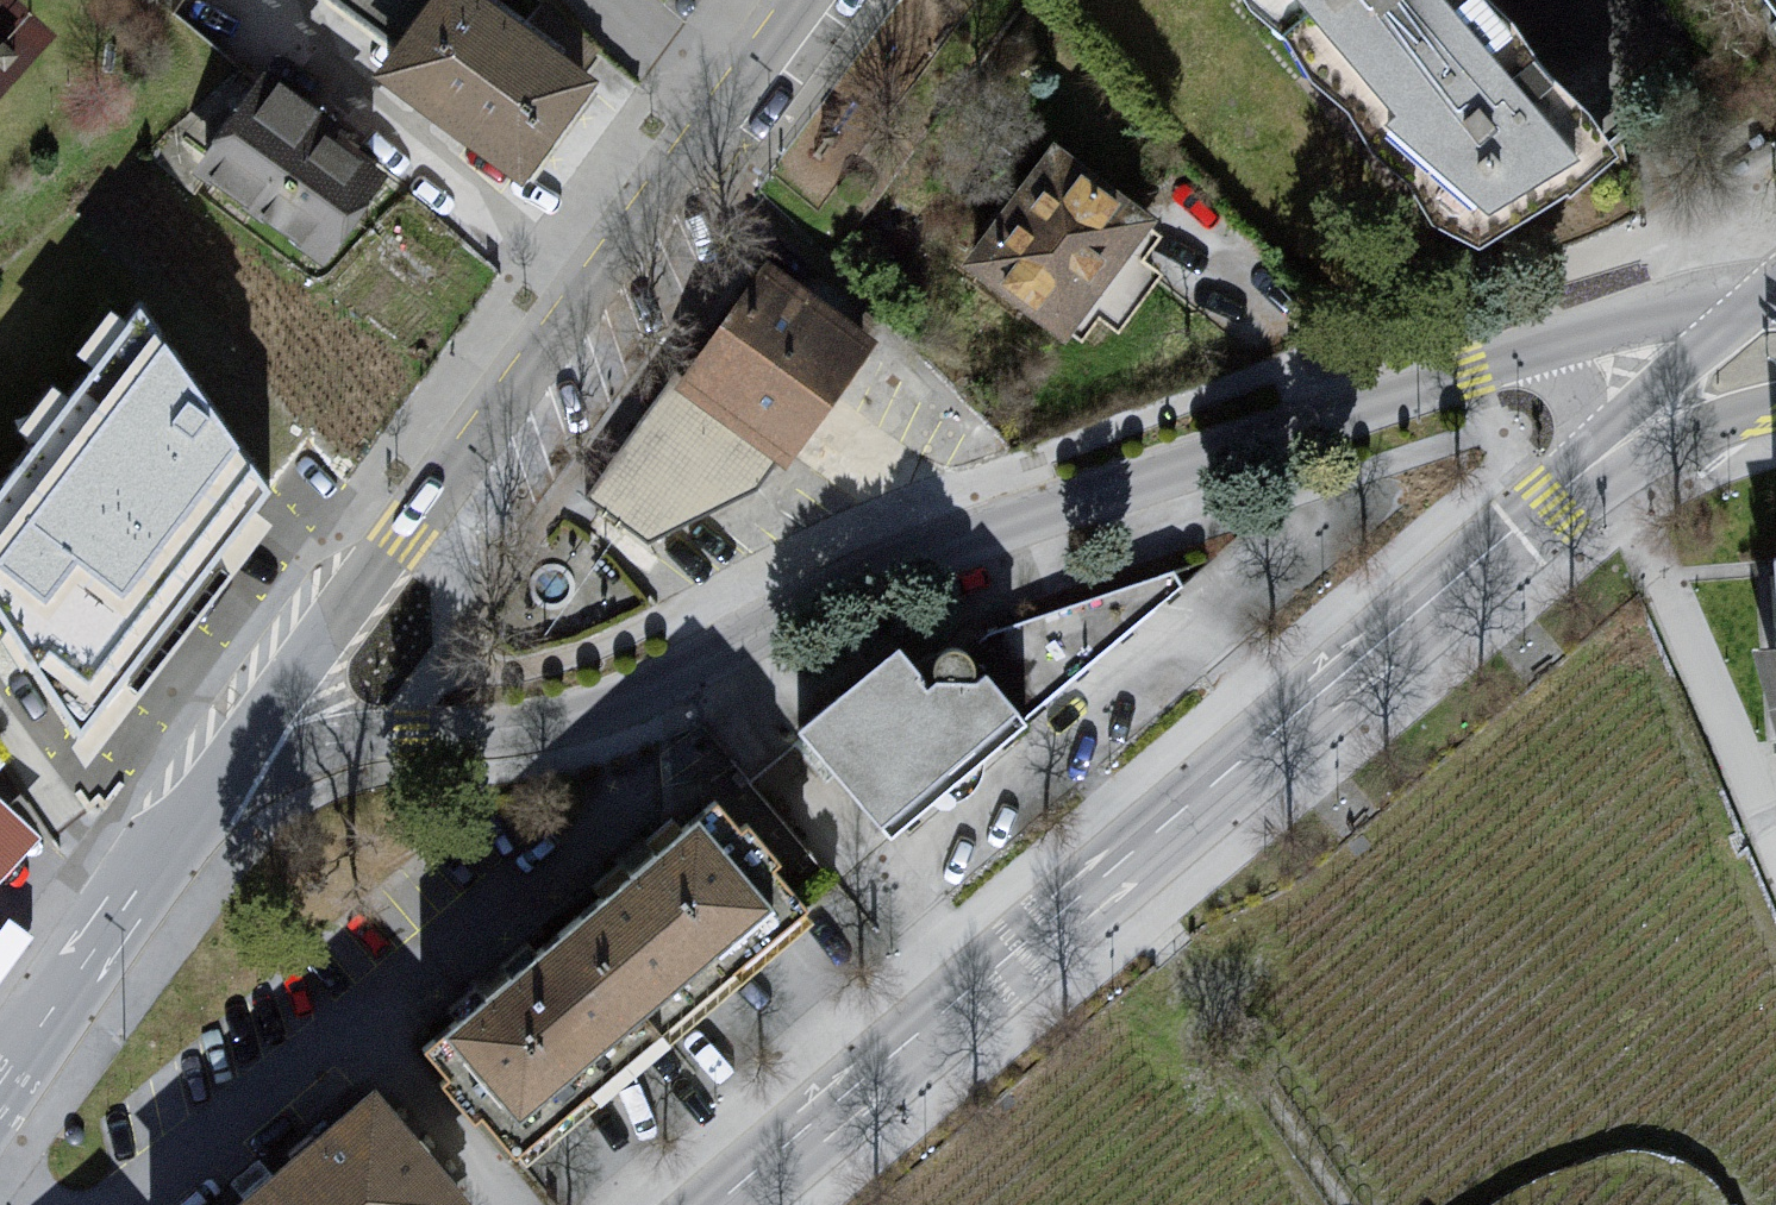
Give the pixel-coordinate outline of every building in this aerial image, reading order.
[(474,0),(333,0),(391,48),(362,91),(513,199),(584,97),(474,0)] [(1236,17),(1273,40),(1295,90),(1331,113),(1351,152),(1398,187),(1409,229),(1464,263),(1610,170),(1467,0),(1229,0),(1236,17)] [(1775,30),(1775,0),(1755,0),(1775,30)] [(252,79),(184,173),(313,282),(380,185),(252,79)] [(1044,157),(954,275),(1056,353),(1155,223),(1044,157)] [(754,273),(578,505),(636,550),(743,500),(774,464),(868,340),(754,273)] [(0,476),(0,660),(90,773),(304,534),(142,313),(0,476)] [(900,647),(797,733),(891,841),(1183,586),(1175,571),(991,635),(978,665),(973,660),(966,653),(955,650),(943,654),(935,666),(935,677),(923,680),(900,647)] [(731,794),(427,1036),(518,1169),(815,912),(731,794)] [(30,846),(0,818),(0,877),(30,846)] [(362,1091),(221,1204),(451,1204),(362,1091)]
